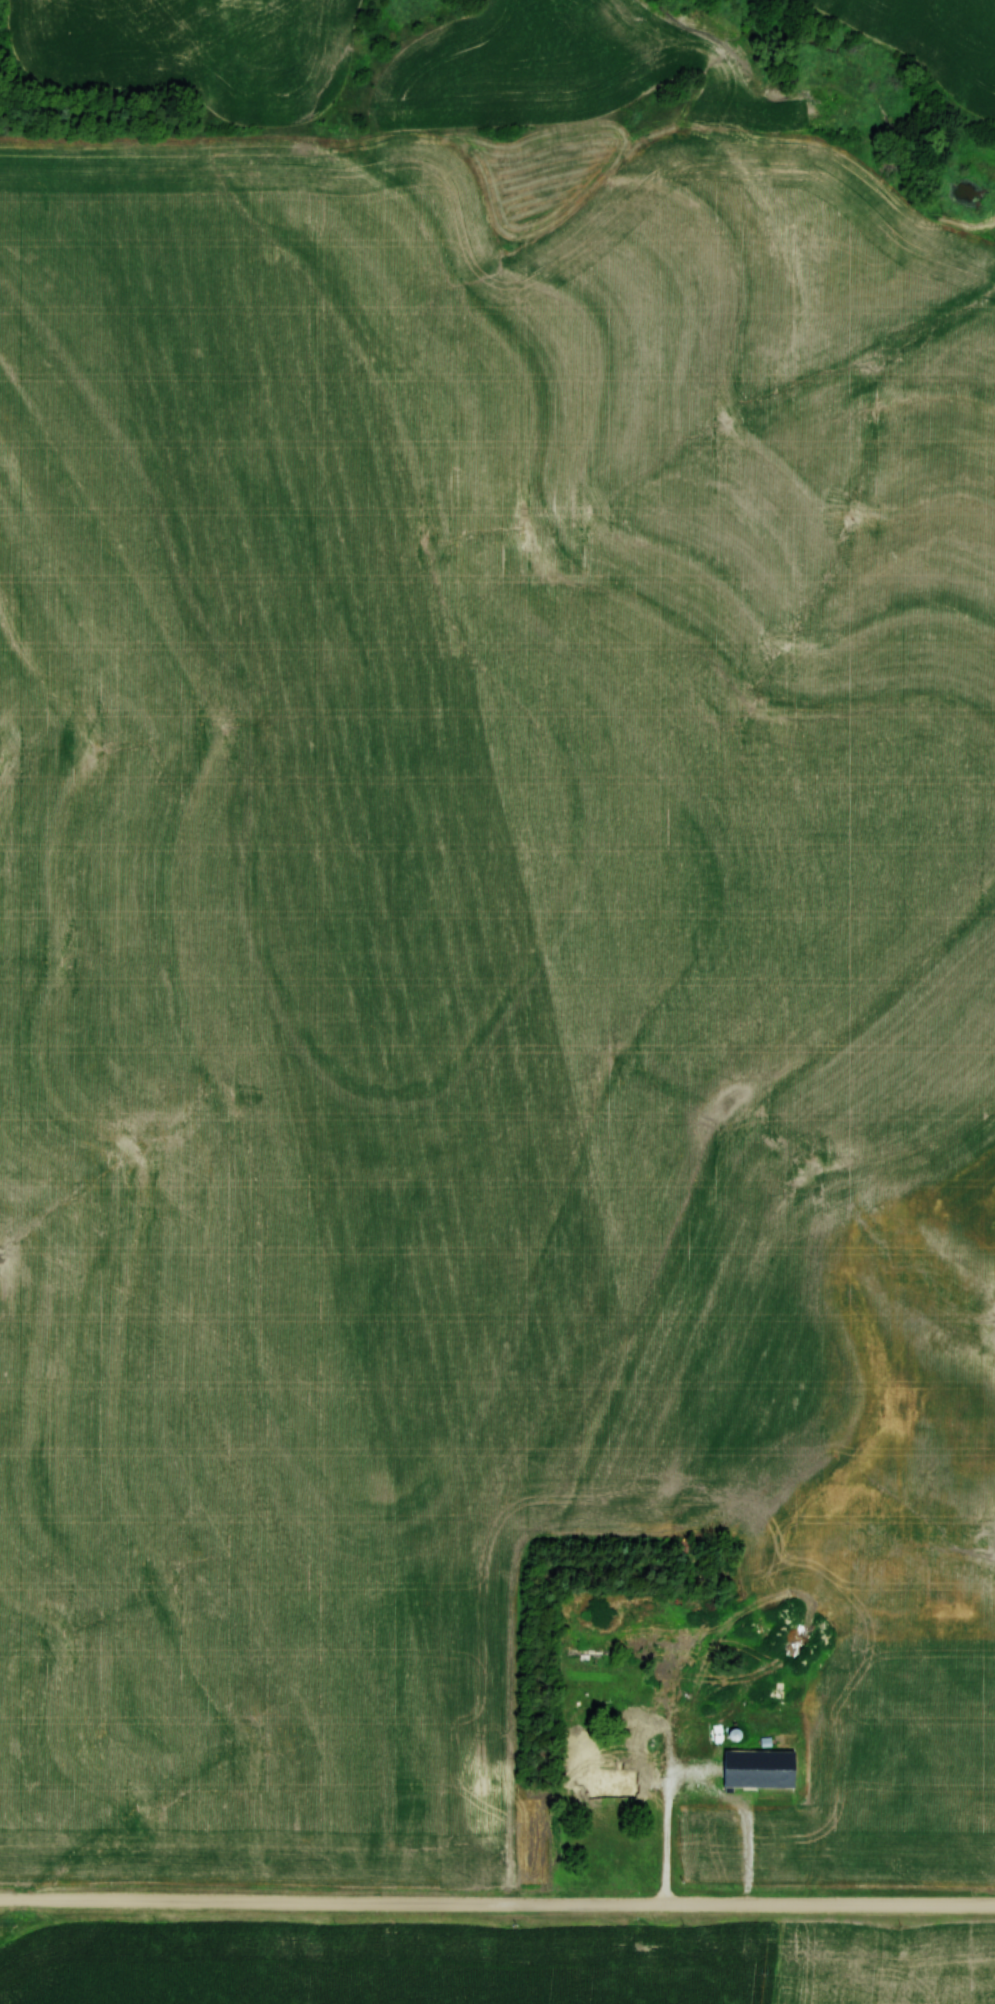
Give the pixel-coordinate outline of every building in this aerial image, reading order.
[(793,1751),(723,1751),(723,1788),(793,1788),(793,1751)] [(593,1797),(634,1797),(634,1772),(593,1772),(593,1797)]
